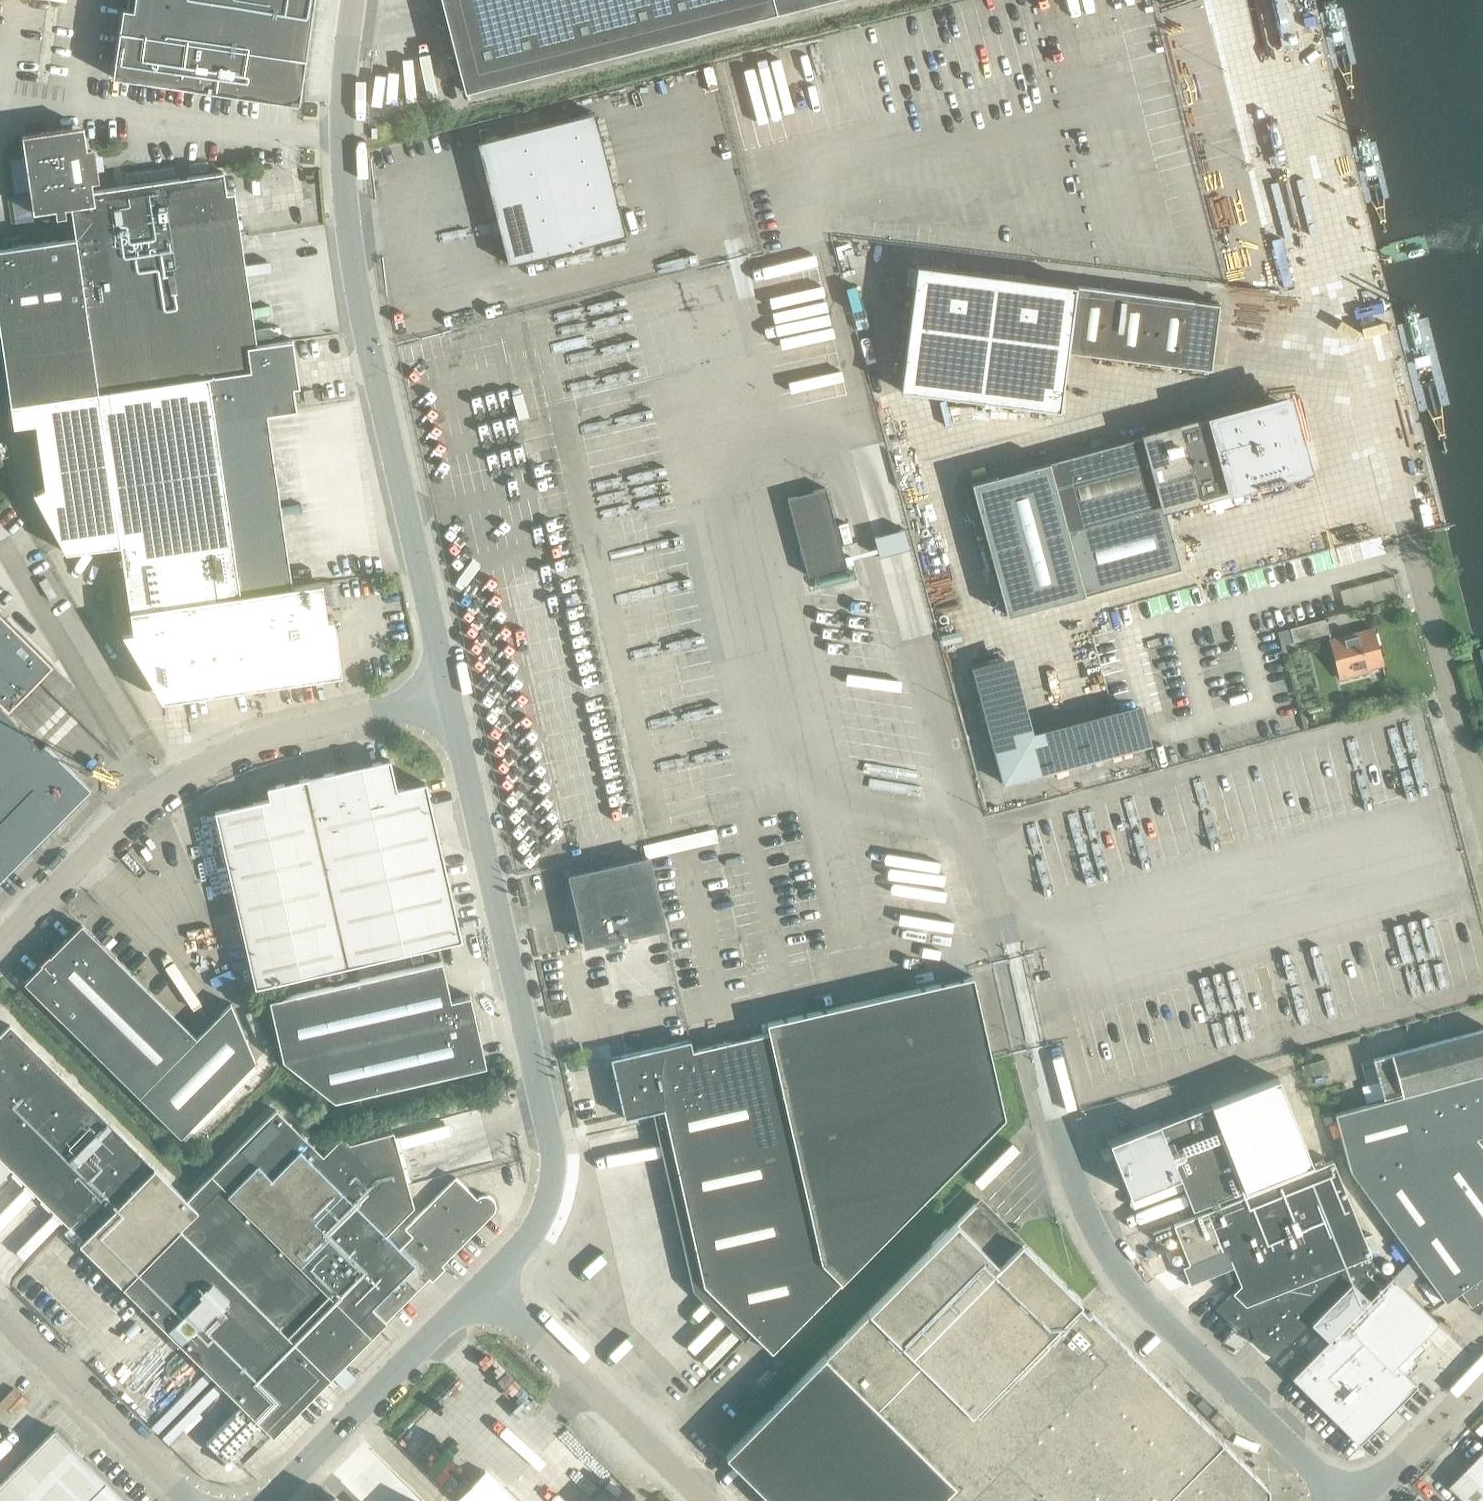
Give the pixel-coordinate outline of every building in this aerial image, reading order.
[(133,10),(122,8),(112,77),(299,105),(314,0),(134,0),(133,10)] [(465,92),(776,13),(826,0),(442,0),(465,92)] [(594,114),(478,143),(509,264),(626,235),(594,114)] [(95,155),(94,147),(87,148),(83,127),(22,136),(24,146),(6,151),(12,201),(31,199),(33,213),(55,209),(56,218),(66,216),(65,208),(71,207),(75,238),(0,249),(0,329),(14,427),(36,423),(45,484),(34,492),(66,553),(120,545),(133,633),(126,633),(154,680),(161,679),(156,648),(178,645),(186,698),(318,678),(315,657),(338,653),(333,619),(327,620),(322,582),(284,588),(259,415),(297,410),(290,365),(296,364),(293,340),(256,345),(234,193),(227,193),(223,172),(93,191),(92,182),(99,181),(98,174),(104,174),(100,154),(95,155)] [(1219,304),(1195,302),(1196,298),(918,260),(902,382),(1061,403),(1067,351),(1185,366),(1188,366),(1212,369),(1219,304)] [(894,420),(894,393),(885,393),(885,405),(877,405),(877,420),(894,420)] [(1297,469),(1277,403),(972,485),(1007,615),(1176,569),(1159,508),(1297,469)] [(809,574),(847,564),(827,488),(789,497),(809,574)] [(8,710),(53,665),(0,613),(0,702),(8,710)] [(1331,632),(1327,619),(1279,632),(1282,645),(1331,632)] [(1340,679),(1368,672),(1365,662),(1381,658),(1373,629),(1351,635),(1352,639),(1331,645),(1340,679)] [(1482,677),(1482,638),(1473,641),(1482,677)] [(1005,784),(1153,744),(1146,715),(1026,747),(1003,658),(973,666),(1005,784)] [(90,790),(45,744),(40,748),(0,709),(0,881),(90,790)] [(397,789),(390,760),(267,787),(269,799),(215,812),(255,988),(462,940),(426,783),(397,789)] [(665,927),(649,858),(570,876),(575,898),(577,897),(578,903),(576,904),(585,945),(665,927)] [(197,1038),(82,925),(50,957),(49,956),(41,964),(42,965),(25,983),(181,1137),(255,1062),(231,1004),(197,1038)] [(163,956),(153,963),(169,984),(178,978),(163,956)] [(451,1000),(442,961),(271,1000),(283,1060),(335,1101),(486,1066),(471,996),(451,1000)] [(1005,1117),(973,976),(767,1023),(769,1033),(693,1050),(691,1040),(611,1058),(624,1119),(664,1109),(704,1284),(772,1352),(841,1282),(1005,1117)] [(82,1240),(78,1243),(235,1398),(211,1427),(230,1446),(236,1438),(246,1446),(253,1438),(262,1447),(429,1278),(432,1281),(445,1268),(443,1265),(490,1215),(496,1207),(494,1203),(490,1196),(481,1196),(477,1199),(456,1178),(405,1229),(413,1236),(400,1249),(383,1233),(415,1200),(373,1123),(352,1145),(346,1140),(326,1158),(280,1112),(190,1203),(10,1025),(0,1036),(0,1169),(5,1163),(82,1240)] [(1482,1071),(1482,1030),(1411,1049),(1422,1088),(1482,1071)] [(1328,1059),(1302,1066),(1307,1079),(1332,1072),(1328,1059)] [(1475,1137),(1482,1135),(1482,1073),(1335,1114),(1350,1171),(1446,1302),(1460,1291),(1472,1307),(1482,1299),(1482,1148),(1475,1137)] [(1297,1075),(1284,1079),(1295,1104),(1307,1100),(1297,1075)] [(1312,1164),(1278,1078),(1176,1119),(1175,1117),(1155,1125),(1178,1184),(1182,1182),(1193,1210),(1312,1164)] [(1371,1255),(1333,1161),(1173,1225),(1189,1264),(1226,1249),(1240,1285),(1232,1293),(1216,1309),(1238,1330),(1249,1326),(1255,1340),(1276,1360),(1312,1323),(1308,1313),(1325,1306),(1326,1309),(1352,1283),(1355,1286),(1375,1266),(1371,1255)] [(1269,1487),(1091,1311),(1088,1314),(1079,1305),(1082,1302),(979,1200),(729,1453),(779,1500),(1269,1500),(1269,1487)] [(1170,1227),(1154,1233),(1156,1239),(1173,1233),(1170,1227)] [(1349,1320),(1406,1375),(1417,1364),(1407,1355),(1438,1323),(1392,1276),(1349,1320)] [(1416,1384),(1406,1375),(1349,1320),(1292,1377),(1339,1423),(1344,1418),(1347,1420),(1353,1425),(1356,1427),(1359,1427),(1362,1427),(1365,1425),(1382,1410),(1387,1413),(1416,1384)] [(54,1430),(0,1485),(0,1500),(127,1500),(54,1430)] [(1448,1486),(1463,1500),(1482,1500),(1482,1452),(1482,1451),(1448,1486)]
